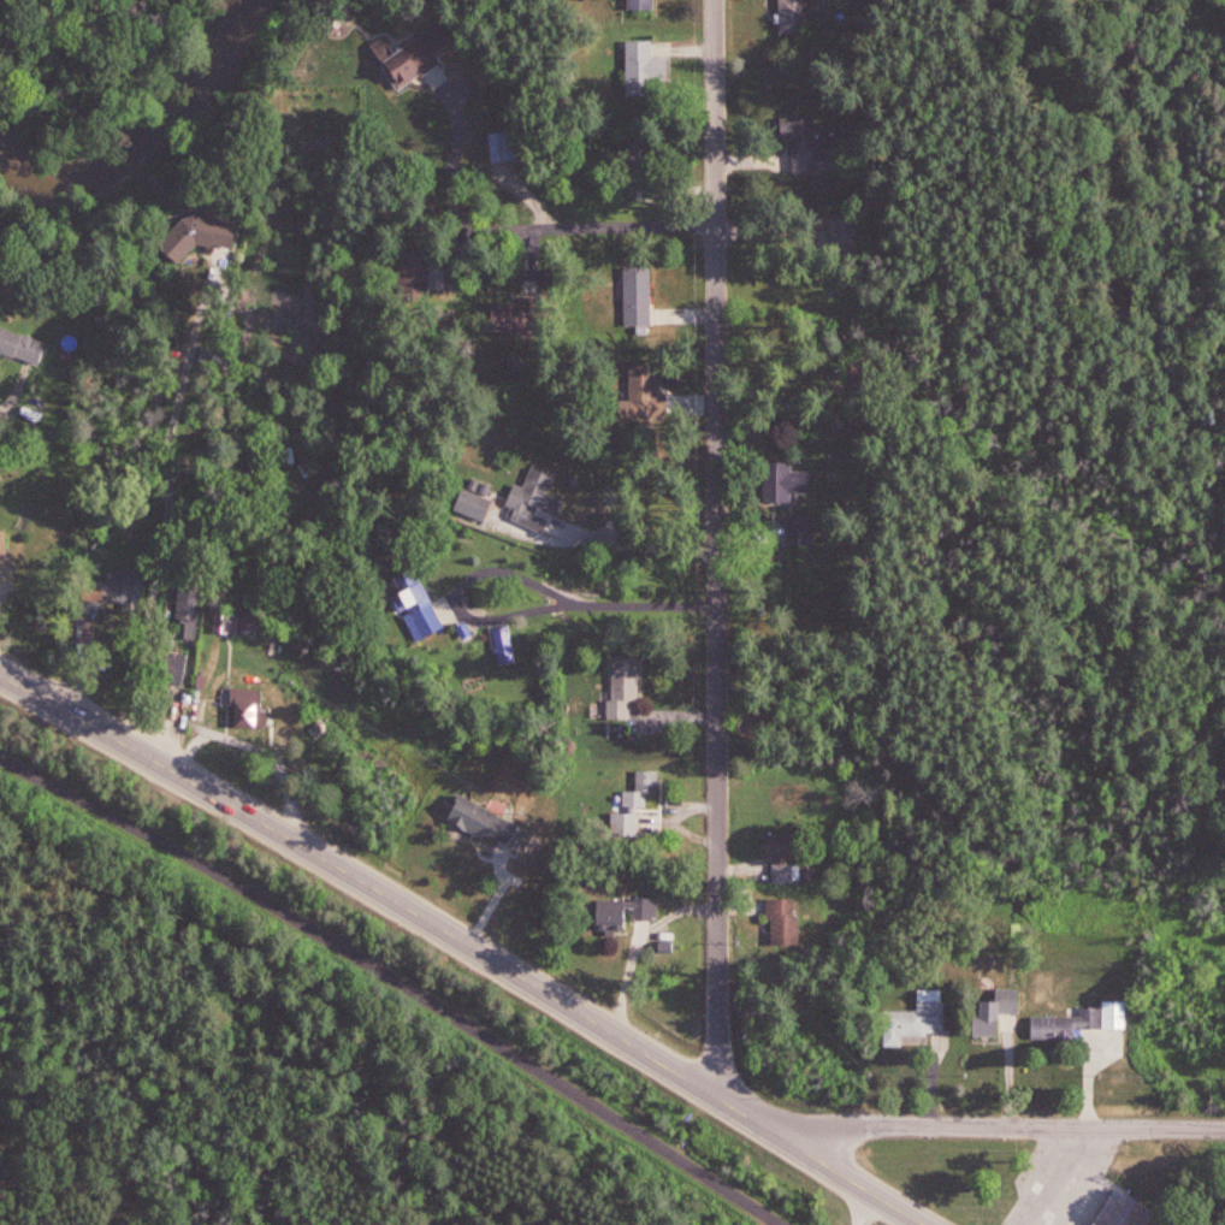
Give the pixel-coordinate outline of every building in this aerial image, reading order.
[(626,13),(626,0),(658,0),(658,6),(626,13)] [(779,39),(782,0),(812,0),(810,36),(779,39)] [(372,46),(397,89),(439,63),(424,37),(396,46),(372,46)] [(626,40),(662,39),(663,83),(628,83),(626,40)] [(780,114),(815,113),(816,135),(846,135),(847,160),(823,161),(823,177),(794,176),(795,146),(777,141),(780,114)] [(490,128),(492,162),(522,159),(520,123),(490,128)] [(625,136),(651,135),(653,200),(626,203),(625,136)] [(156,243),(182,264),(196,248),(211,245),(235,250),(238,229),(201,214),(184,213),(156,243)] [(400,256),(443,258),(444,292),(401,291),(400,256)] [(626,266),(650,268),(653,327),(626,329),(626,266)] [(490,297),(487,330),(544,332),(544,300),(490,297)] [(39,367),(41,341),(0,324),(0,354),(39,367)] [(628,362),(653,361),(658,418),(620,419),(619,396),(631,391),(628,362)] [(513,481),(523,484),(532,461),(557,478),(539,531),(505,510),(513,481)] [(767,464),(793,461),(795,473),(817,472),(817,493),(800,496),(800,507),(762,507),(767,464)] [(451,516),(481,528),(491,501),(466,489),(451,516)] [(785,516),(812,515),(815,546),(791,546),(785,516)] [(11,550),(0,552),(0,533),(8,531),(11,550)] [(391,575),(419,638),(444,627),(419,564),(391,575)] [(82,574),(112,579),(114,569),(140,574),(135,608),(75,593),(82,574)] [(206,580),(201,640),(184,641),(177,581),(206,580)] [(231,635),(231,622),(215,622),(215,635),(231,635)] [(162,655),(189,657),(189,682),(160,676),(162,655)] [(610,663),(637,664),(639,717),(603,721),(610,663)] [(223,688),(268,688),(267,723),(224,718),(223,688)] [(635,771),(661,770),(661,806),(620,810),(621,794),(635,794),(635,771)] [(454,791),(529,830),(520,852),(449,818),(454,791)] [(765,834),(765,852),(797,853),(798,834),(765,834)] [(773,863),(799,864),(800,880),(775,882),(773,863)] [(597,896),(596,933),(627,933),(629,921),(653,918),(653,898),(597,896)] [(767,903),(798,900),(799,946),(770,945),(767,903)] [(884,1013),(918,1011),(918,986),(945,984),(948,1054),(887,1057),(884,1013)] [(972,1042),(1017,1038),(1018,990),(993,987),(980,1005),(972,1042)] [(1034,1016),(1031,1037),(1123,1042),(1125,1000),(1107,996),(1103,1006),(1077,1006),(1077,1017),(1034,1016)] [(1159,1213),(1152,1224),(1092,1224),(1113,1185),(1159,1213)]
